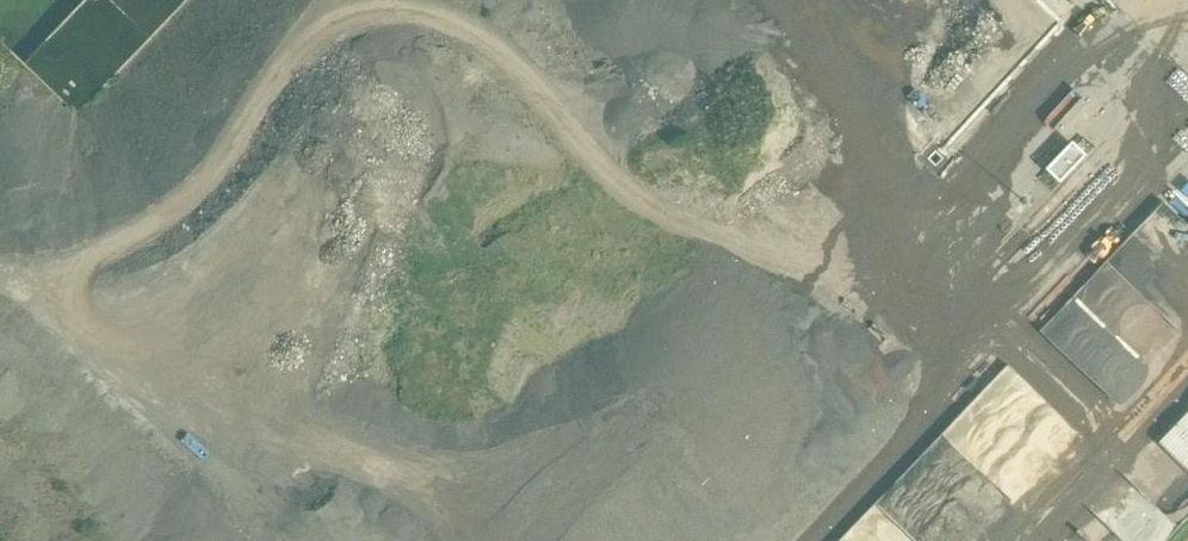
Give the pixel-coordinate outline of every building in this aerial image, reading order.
[(1072,145),(1047,171),(1059,182),(1084,156),(1072,145)]
